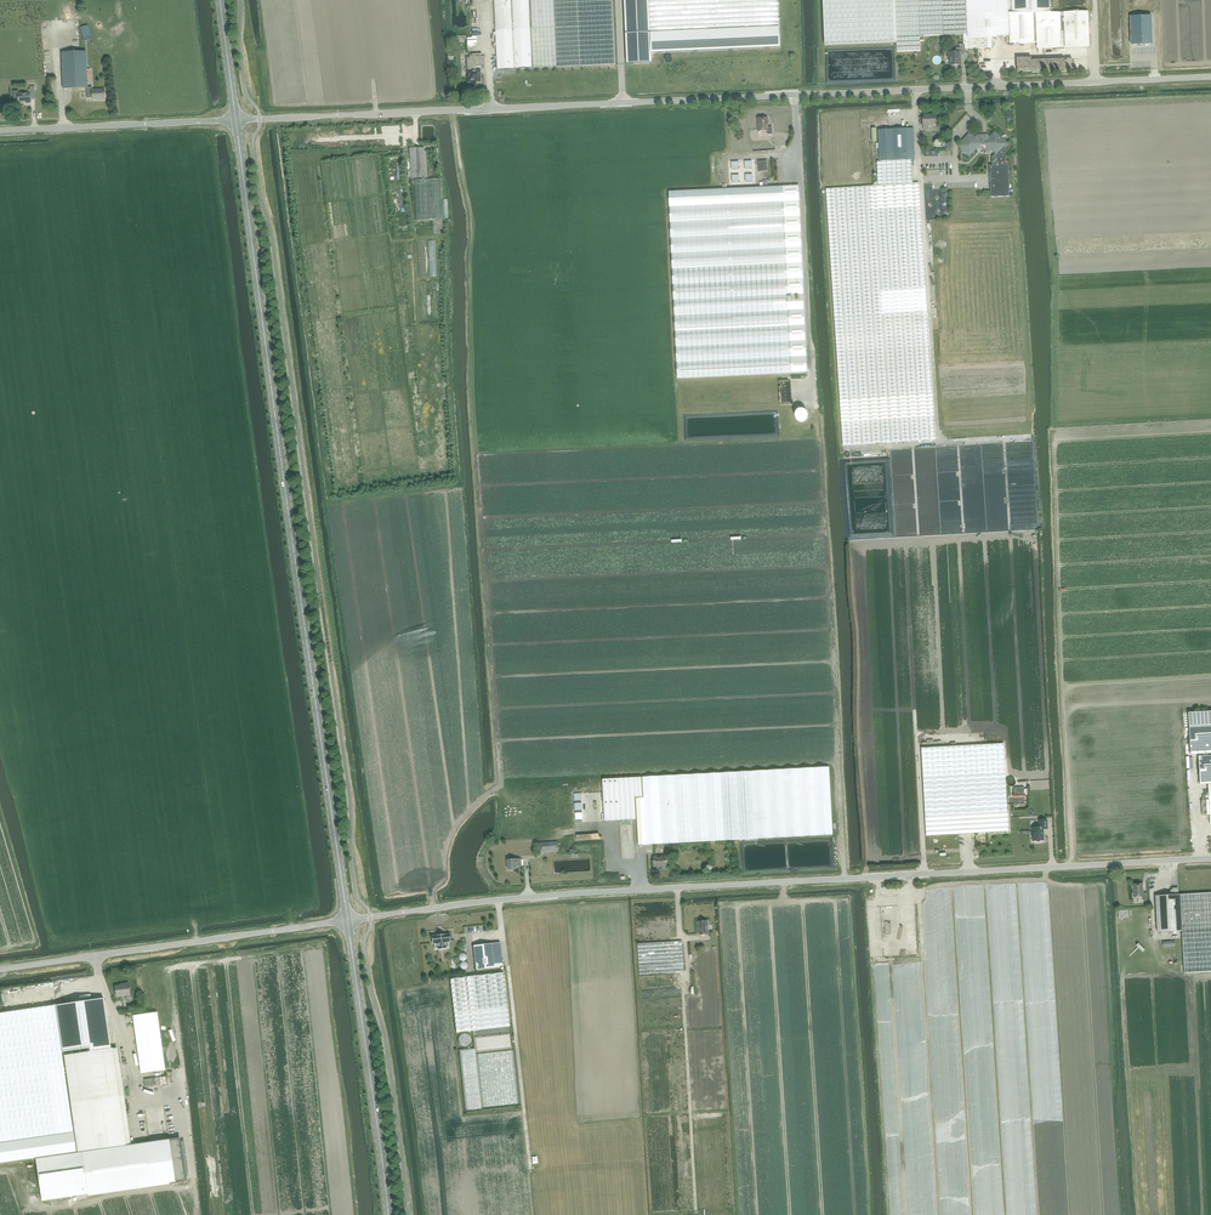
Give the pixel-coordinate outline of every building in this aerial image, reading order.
[(495,6),(496,32),(498,69),(532,68),(530,30),(529,0),(495,0),(495,6)] [(530,30),(532,68),(580,66),(616,65),(613,0),(529,0),(530,30)] [(627,64),(652,63),(651,53),(780,47),(779,27),(778,0),(624,0),(627,64)] [(894,0),(823,0),(825,45),(896,42),(894,0)] [(967,34),(966,0),(895,0),(897,52),(921,51),(920,41),(924,41),(924,36),(963,34),(967,34)] [(967,34),(963,34),(963,44),(965,44),(965,49),(992,48),(991,37),(1010,36),(1010,38),(1006,38),(1007,44),(1037,42),(1037,48),(1089,46),(1088,11),(1050,13),(1050,0),(966,0),(967,34)] [(1151,16),(1130,17),(1132,45),(1152,44),(1151,16)] [(965,44),(963,44),(959,44),(959,48),(955,48),(956,52),(948,53),(948,57),(950,57),(950,65),(960,65),(960,53),(965,52),(965,49),(965,44)] [(86,51),(61,52),(63,89),(87,88),(88,88),(87,87),(87,80),(92,80),(91,69),(87,69),(86,51)] [(468,77),(466,77),(467,83),(475,83),(475,81),(480,81),(480,70),(476,70),(476,66),(484,66),(484,56),(471,57),(471,55),(470,55),(470,58),(467,58),(468,77)] [(35,89),(34,89),(34,87),(29,87),(29,90),(28,90),(28,93),(18,93),(18,91),(13,91),(14,101),(15,102),(18,102),(26,102),(26,103),(31,103),(30,98),(35,98),(35,89)] [(88,88),(87,88),(87,98),(92,98),(92,99),(98,99),(98,100),(105,99),(104,89),(92,90),(92,87),(87,87),(88,88)] [(928,125),(936,125),(936,115),(924,115),(924,119),(923,119),(923,129),(928,129),(928,125)] [(768,134),(773,134),(772,127),(768,127),(768,117),(757,118),(758,131),(768,131),(768,134)] [(880,161),(911,160),(915,160),(913,128),(878,130),(879,142),(876,142),(876,148),(879,148),(880,161)] [(969,156),(981,144),(983,145),(984,144),(994,153),(991,156),(992,165),(989,165),(991,197),(1009,196),(1008,165),(1006,165),(1006,149),(1004,148),(1007,144),(995,132),(990,137),(987,134),(978,135),(975,138),(970,133),(958,146),(969,156)] [(411,178),(426,177),(425,148),(410,148),(411,178)] [(873,186),(826,189),(831,259),(843,445),(935,439),(919,183),(913,183),(912,160),(877,161),(878,173),(873,174),(873,186)] [(417,220),(442,219),(440,179),(415,180),(417,220)] [(807,372),(804,294),(799,185),(669,191),(677,378),(807,372)] [(1189,711),(1191,754),(1210,753),(1210,710),(1189,711)] [(926,837),(1009,832),(1003,739),(921,744),(926,837)] [(1198,757),(1200,784),(1208,784),(1210,824),(1210,757),(1198,757)] [(829,767),(751,771),(755,839),(833,835),(829,767)] [(751,771),(643,777),(646,845),(755,839),(751,771)] [(642,777),(603,779),(605,821),(637,819),(635,797),(643,797),(642,777)] [(1024,788),(1013,788),(1014,805),(1025,805),(1024,788)] [(644,798),(636,798),(639,845),(646,845),(644,798)] [(1047,829),(1046,820),(1039,821),(1039,826),(1038,828),(1033,828),(1033,832),(1032,833),(1032,836),(1033,836),(1033,840),(1036,840),(1037,841),(1040,841),(1040,840),(1043,840),(1043,829),(1047,829)] [(557,842),(543,842),(544,851),(558,850),(557,842)] [(654,867),(666,866),(666,856),(654,856),(654,867)] [(517,866),(522,866),(521,859),(517,859),(507,860),(508,869),(517,869),(517,866)] [(1134,897),(1143,896),(1144,900),(1147,900),(1147,893),(1143,893),(1143,884),(1133,884),(1134,897)] [(1180,894),(1182,930),(1184,973),(1210,971),(1210,893),(1180,894)] [(1182,930),(1180,894),(1155,896),(1157,931),(1182,930)] [(886,956),(920,955),(920,945),(915,945),(919,944),(918,912),(914,912),(914,911),(910,901),(910,897),(898,898),(898,902),(895,904),(892,897),(887,897),(887,902),(883,903),(884,913),(883,913),(883,919),(896,919),(889,922),(889,929),(885,929),(886,956)] [(698,922),(699,934),(708,934),(708,921),(698,922)] [(450,941),(449,933),(431,935),(432,943),(434,943),(435,949),(438,949),(438,950),(446,949),(446,948),(449,947),(448,942),(450,941)] [(682,941),(638,944),(640,975),(684,973),(682,941)] [(473,945),(473,946),(476,970),(503,967),(500,942),(473,945)] [(467,977),(450,979),(451,989),(456,1032),(473,1030),(509,1026),(505,989),(503,972),(467,977)] [(123,985),(115,986),(116,997),(127,995),(127,1001),(131,1000),(128,983),(123,984),(123,985)] [(66,1067),(71,1103),(77,1152),(126,1145),(112,1049),(91,1052),(89,1040),(112,1036),(112,1034),(110,1034),(105,998),(57,1005),(63,1043),(85,1040),(87,1052),(64,1055),(66,1067)] [(56,1005),(0,1013),(0,1163),(35,1158),(41,1200),(185,1180),(179,1138),(126,1145),(77,1152),(56,1005)] [(133,1016),(141,1073),(165,1070),(157,1012),(133,1016)] [(152,1077),(152,1085),(166,1085),(166,1077),(152,1077)] [(157,1136),(152,1119),(146,1120),(152,1137),(157,1136)]
